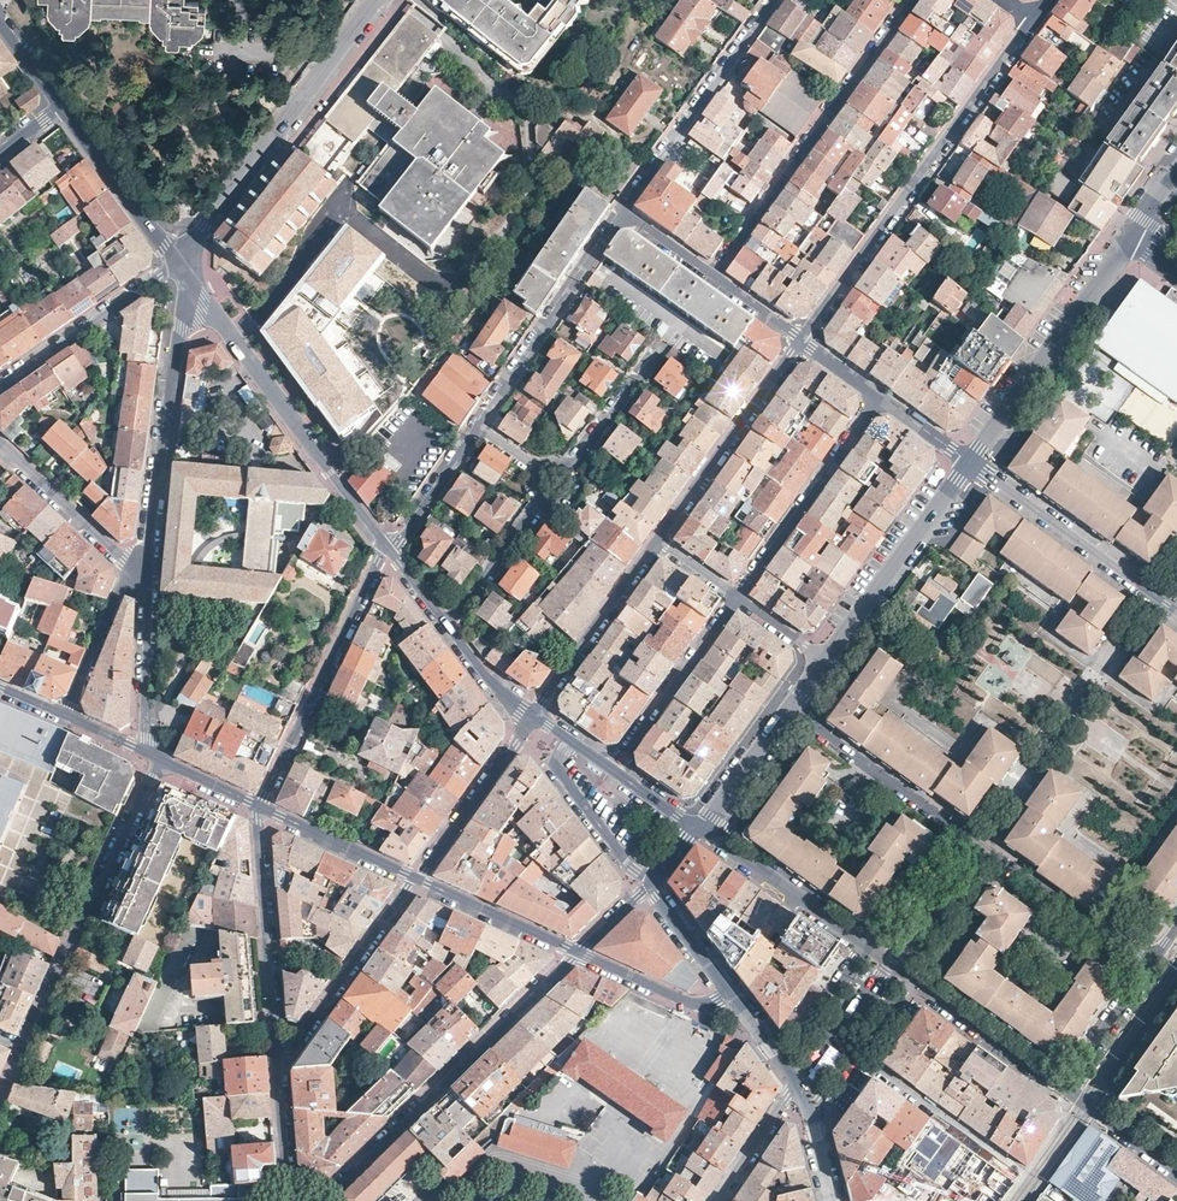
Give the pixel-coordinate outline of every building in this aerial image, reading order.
[(90,17),(91,12),(101,13),(101,12),(102,5),(138,7),(138,14),(137,15),(149,16),(149,19),(150,19),(151,19),(163,19),(162,32),(162,35),(163,37),(166,37),(180,38),(191,39),(192,38),(192,35),(193,25),(203,26),(203,6),(197,5),(197,0),(49,0),(50,10),(61,10),(61,22),(61,26),(75,27),(75,17),(90,17)] [(448,31),(444,14),(425,0),(409,0),(416,5),(448,31)] [(448,31),(458,18),(435,0),(425,0),(444,14),(448,31)] [(458,18),(522,67),(528,66),(578,0),(554,0),(544,13),(536,7),(528,19),(504,0),(435,0),(458,18)] [(674,12),(702,33),(709,24),(706,20),(717,6),(711,2),(708,0),(683,0),(674,12)] [(711,2),(717,6),(743,23),(747,18),(750,13),(739,7),(729,0),(712,0),(711,2)] [(787,0),(785,0),(767,24),(782,34),(800,46),(806,49),(823,26),(787,0)] [(872,34),(880,24),(897,1),(895,0),(853,0),(847,8),(847,10),(845,12),(847,13),(872,34)] [(919,4),(946,22),(947,23),(958,9),(954,6),(945,0),(922,0),(919,4)] [(954,6),(958,9),(968,17),(981,0),(958,0),(954,6)] [(984,28),(998,9),(987,2),(985,0),(981,0),(968,17),(962,26),(969,31),(976,22),(984,28)] [(1052,14),(1067,24),(1080,34),(1087,26),(1080,21),(1095,0),(1062,0),(1052,14)] [(1163,1),(1162,0),(1154,0),(1144,15),(1150,19),(1163,1)] [(916,8),(911,14),(950,41),(952,39),(958,30),(955,28),(950,36),(941,29),(946,22),(919,4),(916,8)] [(101,12),(101,13),(137,15),(138,14),(138,7),(102,5),(101,12)] [(823,26),(858,53),(868,39),(872,34),(847,13),(845,12),(837,6),(823,26)] [(1011,18),(998,9),(984,28),(977,37),(997,51),(1005,38),(1012,30),(1011,18)] [(58,21),(61,22),(61,10),(50,10),(50,12),(58,21)] [(674,12),(656,37),(681,55),(692,40),(695,43),(702,33),(674,12)] [(906,21),(900,30),(923,48),(927,43),(941,52),(950,41),(911,14),(906,21)] [(1052,14),(1045,23),(1060,33),(1059,35),(1092,58),(1075,83),(1067,78),(1061,87),(1090,107),(1121,62),(1108,53),(1080,34),(1067,24),(1052,14)] [(375,163),(448,220),(473,189),(487,171),(498,157),(479,142),(435,96),(422,111),(412,104),(421,93),(425,84),(426,78),(427,69),(445,68),(445,55),(423,55),(436,39),(407,16),(359,76),(366,81),(348,105),(340,100),(323,122),(352,145),(367,125),(390,143),(375,163)] [(89,19),(90,17),(75,17),(75,27),(75,29),(77,29),(89,19)] [(160,31),(162,32),(163,19),(151,19),(151,22),(160,31)] [(782,34),(767,24),(755,40),(769,51),(782,34)] [(203,28),(203,26),(193,25),(192,35),(195,36),(203,28)] [(806,49),(845,72),(849,67),(858,53),(823,26),(806,49)] [(992,58),(997,51),(977,37),(969,31),(962,26),(958,30),(952,39),(987,65),(992,58)] [(893,40),(887,49),(910,66),(923,48),(900,30),(893,40)] [(1019,59),(1028,65),(1058,85),(1061,87),(1067,78),(1066,76),(1057,71),(1065,59),(1035,37),(1019,59)] [(1124,57),(1131,47),(1117,38),(1108,53),(1121,62),(1124,57)] [(980,73),(987,65),(952,39),(950,41),(941,52),(939,57),(974,82),(980,73)] [(767,105),(801,129),(812,113),(820,102),(823,98),(827,99),(827,97),(787,71),(787,69),(788,67),(789,65),(789,63),(788,60),(785,59),(783,58),(780,59),(778,59),(775,61),(772,59),(774,55),(769,51),(755,40),(744,56),(751,61),(748,61),(747,61),(745,61),(744,62),(743,63),(742,64),(741,65),(740,67),(740,69),(740,72),(740,73),(741,75),(742,77),(743,79),(745,80),(741,85),(748,91),(743,98),(746,101),(746,102),(746,103),(746,105),(746,106),(746,108),(747,109),(748,111),(750,112),(752,112),(753,112),(755,111),(758,109),(761,112),(767,105)] [(0,41),(0,81),(4,78),(19,67),(0,41)] [(1124,57),(1131,62),(1138,52),(1141,48),(1134,43),(1131,47),(1124,57)] [(793,55),(837,83),(845,72),(806,49),(800,46),(793,55)] [(883,54),(879,60),(904,79),(912,68),(910,66),(887,49),(883,54)] [(1166,66),(1176,74),(1176,50),(1166,66)] [(925,76),(938,58),(932,54),(926,62),(928,63),(920,73),(925,76)] [(938,58),(925,76),(922,80),(945,97),(957,106),(966,93),(974,82),(939,57),(938,58)] [(870,71),(862,82),(901,107),(906,102),(898,97),(902,92),(909,96),(916,88),(910,83),(904,79),(879,60),(870,71)] [(1028,65),(1015,82),(1038,97),(1045,87),(1052,92),(1058,85),(1028,65)] [(1148,145),(1162,125),(1176,105),(1176,74),(1166,66),(1123,127),(1120,131),(1117,136),(1110,147),(1135,164),(1142,154),(1145,149),(1148,145)] [(504,74),(514,82),(519,75),(509,67),(504,74)] [(640,74),(607,120),(630,136),(664,91),(640,74)] [(351,87),(340,100),(348,105),(366,81),(359,76),(351,87)] [(938,105),(945,97),(922,80),(916,76),(910,83),(916,88),(927,96),(938,105)] [(0,81),(0,97),(13,88),(4,78),(0,81)] [(846,106),(829,129),(866,157),(878,140),(901,107),(862,82),(846,106)] [(1015,82),(1003,99),(1031,118),(1043,100),(1038,97),(1015,82)] [(285,84),(280,90),(284,94),(289,88),(285,84)] [(40,96),(34,88),(17,101),(27,114),(39,105),(40,96)] [(913,114),(927,96),(916,88),(909,96),(906,102),(901,107),(913,114)] [(750,126),(754,119),(717,93),(699,119),(735,146),(745,132),(750,126)] [(1005,115),(998,127),(1021,143),(1036,122),(1031,118),(1003,99),(995,93),(988,103),(1005,115)] [(934,138),(939,132),(933,128),(913,114),(901,107),(878,140),(896,154),(904,160),(908,155),(901,150),(903,147),(895,140),(911,117),(915,119),(914,121),(922,127),(920,129),(934,138)] [(969,129),(959,143),(972,152),(1020,182),(1036,154),(1021,143),(998,127),(980,114),(969,129)] [(546,150),(559,132),(544,121),(538,129),(539,145),(546,150)] [(577,130),(567,122),(559,132),(546,150),(541,156),(553,166),(560,158),(555,154),(568,139),(574,144),(576,141),(590,151),(604,133),(590,122),(583,130),(580,127),(577,130)] [(937,123),(933,128),(939,132),(942,127),(937,123)] [(750,126),(745,132),(751,136),(758,141),(782,158),(787,152),(792,146),(769,130),(764,137),(750,126)] [(815,148),(801,167),(823,183),(839,194),(852,176),(865,158),(866,157),(829,129),(815,148)] [(735,146),(733,149),(770,176),(777,166),(782,158),(758,141),(749,155),(741,149),(751,136),(745,132),(735,146)] [(883,172),(896,154),(878,140),(866,157),(865,158),(881,170),(883,172)] [(1110,147),(1105,143),(1077,182),(1084,187),(1114,207),(1119,200),(1121,202),(1138,179),(1131,173),(1137,166),(1135,164),(1110,147)] [(694,202),(700,196),(722,164),(732,149),(725,144),(687,197),(694,202)] [(33,147),(13,163),(34,191),(49,181),(53,186),(56,183),(59,180),(55,174),(58,172),(36,145),(33,147)] [(221,232),(214,241),(237,260),(259,278),(261,279),(336,184),(327,177),(299,154),(288,145),(221,232)] [(733,149),(732,149),(722,164),(759,192),(762,186),(770,176),(733,149)] [(965,162),(948,190),(967,203),(987,172),(1025,196),(1012,217),(1005,213),(998,223),(1001,225),(1015,233),(1019,228),(1052,249),(1073,215),(1067,212),(1020,182),(972,152),(965,162)] [(868,188),(881,170),(865,158),(852,176),(860,182),(868,188)] [(85,159),(74,169),(67,174),(59,180),(56,183),(78,215),(83,211),(109,192),(97,175),(85,159)] [(68,161),(61,166),(67,174),(74,169),(68,161)] [(27,203),(27,201),(37,195),(34,191),(13,163),(0,173),(0,225),(27,203)] [(429,245),(448,220),(375,163),(357,187),(381,205),(379,208),(429,245)] [(694,202),(687,197),(672,186),(681,172),(667,163),(636,206),(652,219),(672,233),(688,211),(692,205),(694,202)] [(722,164),(700,196),(709,202),(714,205),(723,194),(745,210),(759,192),(722,164)] [(566,171),(563,174),(580,186),(588,175),(575,165),(569,173),(566,171)] [(1141,175),(1144,171),(1137,166),(1131,173),(1138,179),(1141,175)] [(793,179),(784,191),(805,206),(823,183),(801,167),(793,179)] [(495,178),(487,171),(473,189),(481,196),(495,178)] [(827,233),(852,252),(864,235),(843,221),(859,198),(853,193),(860,182),(852,176),(839,194),(827,211),(837,218),(827,233)] [(941,186),(929,204),(954,222),(961,213),(974,221),(977,219),(991,227),(996,230),(1001,225),(998,223),(967,203),(948,190),(941,186)] [(1108,220),(1116,209),(1114,207),(1084,187),(1067,212),(1073,215),(1100,232),(1108,220)] [(585,189),(514,293),(528,303),(525,307),(537,315),(545,302),(568,270),(595,229),(610,207),(585,189)] [(778,199),(772,207),(810,234),(816,226),(821,218),(805,206),(784,191),(778,199)] [(119,206),(109,192),(83,211),(101,238),(97,241),(95,239),(91,241),(97,249),(132,224),(119,206)] [(700,196),(694,202),(692,205),(701,212),(709,202),(700,196)] [(767,215),(760,223),(798,250),(807,238),(810,234),(772,207),(767,215)] [(688,211),(672,233),(678,238),(684,242),(701,221),(688,211)] [(75,218),(50,236),(54,241),(58,247),(83,228),(75,218)] [(701,221),(684,242),(696,250),(709,260),(723,241),(703,226),(706,222),(702,219),(701,221)] [(756,230),(751,236),(780,257),(789,264),(790,262),(794,256),(798,250),(760,223),(756,230)] [(142,238),(132,224),(97,249),(99,254),(121,286),(128,281),(136,275),(151,265),(154,253),(142,238)] [(848,258),(852,252),(827,233),(816,226),(810,234),(807,238),(814,243),(819,237),(828,244),(824,250),(843,264),(848,258)] [(338,306),(381,252),(349,227),(306,281),(338,306)] [(913,238),(907,246),(926,262),(928,264),(943,246),(919,227),(912,237),(913,238)] [(618,236),(608,251),(736,344),(739,340),(753,321),(731,305),(707,287),(675,265),(650,246),(631,233),(618,236)] [(884,246),(875,259),(899,278),(908,284),(926,262),(907,246),(893,234),(884,246)] [(50,236),(27,253),(30,258),(54,241),(50,236)] [(747,242),(743,248),(768,266),(780,275),(781,274),(785,270),(776,263),(780,257),(751,236),(747,242)] [(1093,236),(1089,253),(1101,256),(1105,239),(1093,236)] [(840,270),(843,264),(824,250),(814,243),(807,238),(798,250),(806,256),(813,247),(821,253),(814,262),(834,277),(840,270)] [(735,259),(725,271),(738,281),(751,290),(768,266),(743,248),(735,259)] [(831,282),(834,277),(814,262),(806,256),(798,250),(794,256),(802,262),(798,267),(826,288),(831,282)] [(1068,275),(1008,251),(1006,253),(984,285),(993,292),(982,308),(1022,340),(1035,321),(1055,294),(1068,275)] [(108,294),(121,286),(99,254),(91,261),(97,269),(92,273),(87,267),(81,271),(75,263),(71,265),(81,280),(96,302),(108,294)] [(865,273),(855,287),(882,304),(899,278),(875,259),(865,273)] [(756,294),(763,298),(780,275),(768,266),(751,290),(756,294)] [(822,293),(826,288),(798,267),(794,272),(787,267),(785,270),(781,274),(787,278),(794,283),(818,300),(822,293)] [(595,271),(594,271),(586,282),(596,289),(605,277),(595,271)] [(769,303),(776,308),(788,290),(781,285),(787,278),(781,274),(780,275),(763,298),(769,303)] [(955,311),(968,296),(947,279),(932,297),(943,307),(952,314),(955,311)] [(81,280),(56,297),(71,320),(82,312),(96,302),(81,280)] [(1094,344),(1119,362),(1113,369),(1137,386),(1163,404),(1168,397),(1176,403),(1176,292),(1171,288),(1164,298),(1139,280),(1094,344)] [(11,361),(27,350),(41,341),(18,309),(0,281),(0,298),(8,309),(8,313),(5,314),(0,317),(0,345),(11,361)] [(788,290),(776,308),(784,314),(791,319),(805,318),(811,308),(818,300),(794,283),(788,290)] [(982,308),(993,292),(984,285),(980,291),(973,301),(982,308)] [(848,298),(841,307),(867,326),(882,304),(855,287),(848,298)] [(56,330),(71,320),(56,297),(49,288),(43,292),(46,299),(34,307),(29,301),(18,309),(41,341),(56,330)] [(973,301),(980,291),(974,288),(968,297),(972,300),(973,301)] [(929,301),(919,294),(915,299),(925,306),(929,301)] [(932,297),(929,301),(940,310),(943,307),(932,297)] [(123,360),(129,361),(130,353),(144,356),(146,356),(150,330),(155,301),(142,299),(122,313),(126,319),(121,351),(124,352),(123,360)] [(608,314),(587,300),(573,321),(581,328),(572,342),(588,353),(597,340),(594,337),(608,314)] [(973,301),(972,300),(963,310),(975,320),(971,325),(980,332),(1009,357),(1016,348),(1022,340),(982,308),(973,301)] [(495,316),(510,326),(516,330),(525,316),(504,302),(493,317),(494,318),(495,316)] [(370,403),(299,307),(267,330),(338,426),(370,403)] [(867,326),(841,307),(829,324),(824,331),(827,344),(836,350),(848,359),(862,339),(870,328),(867,326)] [(608,335),(599,347),(613,358),(618,352),(629,360),(645,340),(632,330),(639,321),(629,314),(621,324),(623,326),(613,339),(608,335)] [(494,318),(493,317),(480,336),(495,347),(496,346),(502,350),(502,349),(497,346),(509,327),(510,326),(495,316),(494,318)] [(753,321),(739,340),(746,345),(771,363),(780,350),(779,344),(778,338),(766,329),(753,321)] [(977,335),(974,332),(954,359),(988,387),(998,373),(1007,360),(977,335)] [(1009,357),(980,332),(977,335),(1007,360),(1009,358),(1009,357)] [(892,343),(869,374),(879,382),(890,390),(908,364),(914,357),(928,337),(924,334),(912,352),(907,348),(900,357),(892,351),(898,343),(894,339),(892,343)] [(480,336),(471,350),(491,364),(502,350),(496,346),(495,347),(480,336)] [(933,342),(928,337),(914,357),(920,361),(933,342)] [(878,350),(862,339),(848,359),(859,367),(869,374),(892,343),(887,339),(878,350)] [(81,342),(71,349),(84,368),(95,361),(81,342)] [(561,342),(549,357),(554,360),(555,359),(569,369),(579,355),(561,342)] [(219,344),(190,351),(183,397),(198,399),(202,368),(215,365),(218,370),(223,370),(233,363),(219,344)] [(11,361),(0,345),(0,369),(11,361)] [(691,358),(673,345),(665,356),(672,360),(657,380),(678,395),(689,380),(680,373),(691,358)] [(746,345),(730,367),(755,385),(763,373),(771,363),(746,345)] [(60,357),(47,366),(61,384),(65,388),(73,382),(87,372),(71,349),(60,357)] [(908,364),(890,390),(903,399),(917,409),(929,390),(939,374),(949,355),(941,349),(925,376),(908,364)] [(130,353),(129,361),(143,363),(144,356),(130,353)] [(433,368),(418,387),(425,393),(424,394),(461,426),(475,406),(489,385),(455,355),(440,374),(433,368)] [(954,359),(949,355),(939,374),(977,403),(982,395),(988,387),(954,359)] [(564,377),(569,369),(555,359),(554,360),(541,379),(541,380),(555,390),(556,389),(564,377)] [(129,361),(120,360),(117,385),(127,386),(126,396),(153,401),(156,379),(158,366),(129,361)] [(597,360),(582,380),(602,395),(617,375),(597,360)] [(782,387),(776,396),(802,415),(816,396),(814,394),(829,375),(817,367),(812,363),(806,363),(799,364),(782,387)] [(32,402),(38,411),(47,405),(42,398),(61,384),(47,366),(32,376),(21,384),(32,402)] [(743,402),(755,385),(730,367),(704,401),(730,420),(743,402)] [(977,403),(939,374),(929,390),(966,417),(972,409),(977,403)] [(822,401),(849,420),(854,413),(858,408),(856,394),(829,375),(814,394),(816,396),(822,401)] [(541,379),(536,376),(525,390),(546,404),(555,390),(541,380),(541,379)] [(0,398),(0,430),(14,442),(22,432),(18,428),(24,421),(19,416),(32,402),(21,384),(3,396),(0,398)] [(238,391),(247,406),(257,400),(247,385),(238,391)] [(98,397),(100,392),(96,386),(92,389),(98,397)] [(521,395),(514,390),(510,395),(517,400),(521,395)] [(929,390),(917,409),(931,419),(946,430),(959,427),(962,423),(966,417),(929,390)] [(557,412),(562,435),(567,440),(590,411),(594,415),(601,406),(580,391),(574,400),(569,396),(557,412)] [(647,391),(631,413),(655,431),(666,416),(655,407),(659,401),(647,391)] [(517,400),(498,427),(522,444),(532,429),(528,427),(541,408),(521,394),(521,395),(517,400)] [(126,396),(121,429),(149,434),(151,413),(153,401),(126,396)] [(802,415),(776,396),(774,400),(780,404),(775,410),(769,406),(768,407),(762,416),(792,439),(797,432),(792,428),(796,423),(801,426),(806,419),(801,416),(802,415)] [(724,428),(730,420),(704,401),(698,397),(693,403),(699,408),(692,417),(719,436),(724,428)] [(1089,419),(1060,398),(1047,416),(1033,435),(1054,450),(1062,456),(1089,419)] [(814,425),(834,440),(841,430),(849,420),(822,401),(808,421),(814,425)] [(82,424),(86,417),(81,411),(76,419),(76,421),(76,423),(79,423),(82,424)] [(682,438),(706,455),(712,445),(719,436),(692,417),(687,413),(673,432),(682,438)] [(93,418),(87,414),(86,417),(82,424),(93,425),(93,420),(93,418)] [(503,419),(497,415),(492,423),(498,427),(503,419)] [(757,423),(752,430),(782,453),(791,440),(792,439),(762,416),(757,423)] [(60,422),(61,421),(41,417),(39,423),(53,429),(60,422)] [(875,419),(864,434),(893,455),(909,432),(897,424),(888,417),(875,419)] [(53,429),(43,440),(71,465),(85,450),(88,448),(80,441),(76,436),(81,431),(76,427),(72,433),(60,422),(53,429)] [(84,428),(82,424),(79,423),(76,427),(81,431),(76,436),(80,441),(87,433),(84,428)] [(93,443),(96,426),(93,425),(82,424),(84,428),(87,433),(91,440),(93,443)] [(800,446),(820,460),(827,449),(834,440),(814,425),(800,446)] [(621,427),(605,448),(624,463),(639,442),(621,427)] [(121,429),(116,468),(143,472),(146,450),(149,434),(121,429)] [(782,453),(752,430),(743,442),(734,455),(765,477),(771,467),(767,464),(772,457),(776,461),(778,459),(782,453)] [(920,440),(909,432),(893,455),(924,476),(929,468),(934,461),(932,449),(920,440)] [(881,472),(888,463),(879,456),(884,449),(864,434),(858,442),(851,451),(881,472)] [(1054,450),(1033,435),(1008,469),(1022,480),(1066,511),(1104,538),(1128,505),(1066,461),(1058,473),(1044,464),(1054,450)] [(657,453),(690,477),(698,465),(706,455),(682,438),(676,448),(666,441),(661,447),(657,453)] [(299,452),(289,439),(275,441),(272,450),(276,456),(299,452)] [(88,448),(94,444),(93,443),(91,440),(85,444),(88,448)] [(783,463),(806,480),(813,470),(820,460),(800,446),(791,440),(782,453),(778,459),(783,463)] [(657,453),(661,447),(655,442),(642,461),(648,465),(657,453)] [(510,460),(488,446),(479,459),(483,461),(475,473),(493,485),(510,460)] [(85,450),(71,465),(91,485),(108,468),(96,448),(90,452),(87,448),(85,450)] [(846,459),(839,468),(869,489),(881,472),(851,451),(846,459)] [(639,478),(672,502),(681,488),(690,477),(657,453),(648,465),(639,478)] [(765,477),(734,455),(726,466),(715,482),(740,500),(746,504),(765,477)] [(888,463),(881,472),(910,494),(911,494),(917,486),(923,476),(893,455),(888,463)] [(371,457),(350,481),(367,504),(392,476),(371,457)] [(765,477),(794,497),(800,488),(806,480),(783,463),(777,471),(771,467),(765,477)] [(174,465),(162,594),(266,604),(282,577),(283,577),(282,577),(269,576),(274,531),(302,534),(306,506),(323,508),(331,495),(319,479),(174,465)] [(116,468),(110,468),(110,472),(115,473),(111,499),(139,503),(141,488),(143,472),(116,468)] [(869,489),(839,468),(831,480),(823,491),(847,508),(857,495),(862,499),(869,489)] [(48,507),(34,494),(16,476),(8,469),(0,479),(7,486),(6,488),(13,495),(11,499),(13,501),(1,515),(21,533),(13,542),(0,536),(0,562),(48,507)] [(910,494),(881,472),(863,497),(893,519),(902,506),(910,494)] [(458,490),(450,503),(468,515),(485,491),(463,476),(455,488),(458,490)] [(1114,540),(1112,544),(1115,540),(1131,552),(1148,565),(1154,557),(1172,532),(1176,535),(1176,533),(1176,482),(1168,476),(1143,511),(1136,511),(1135,511),(1114,540)] [(746,504),(774,524),(778,519),(794,497),(765,477),(746,504)] [(620,502),(653,528),(663,514),(672,502),(639,478),(631,489),(623,499),(620,502)] [(721,515),(727,519),(740,500),(715,482),(709,490),(701,501),(721,515)] [(100,508),(93,517),(105,528),(120,542),(134,538),(137,519),(139,503),(111,499),(93,484),(84,494),(100,508)] [(847,508),(823,491),(815,502),(807,514),(836,536),(842,528),(836,524),(842,515),(848,519),(853,512),(847,508)] [(493,495),(478,516),(498,532),(507,520),(503,517),(513,504),(502,496),(499,499),(493,495)] [(618,504),(610,496),(601,505),(610,514),(613,510),(618,504)] [(1000,504),(989,496),(949,551),(971,566),(995,532),(1008,542),(1000,554),(1069,604),(1070,611),(1056,632),(1088,656),(1097,644),(1104,634),(1100,632),(1118,607),(1124,599),(1108,588),(1090,575),(1092,571),(1046,537),(1000,504)] [(893,519),(863,497),(853,512),(882,533),(888,526),(893,519)] [(696,508),(689,518),(720,540),(732,523),(727,519),(721,515),(701,501),(696,508)] [(618,504),(613,510),(610,514),(607,518),(605,520),(640,546),(647,537),(653,528),(620,502),(618,504)] [(744,524),(764,538),(769,532),(774,524),(746,504),(736,518),(744,524)] [(590,537),(590,538),(605,520),(607,518),(590,505),(583,512),(580,510),(571,521),(578,527),(590,537)] [(1131,508),(1128,505),(1104,538),(1108,541),(1112,544),(1114,540),(1135,511),(1131,508)] [(54,513),(48,507),(29,529),(42,541),(40,544),(42,546),(39,549),(41,552),(66,524),(54,513)] [(459,532),(432,512),(426,521),(432,526),(424,537),(426,539),(429,549),(421,557),(434,566),(459,532)] [(871,549),(882,533),(853,512),(848,519),(852,522),(846,531),(842,528),(836,536),(830,544),(859,565),(871,549)] [(836,536),(807,514),(798,526),(788,541),(784,545),(814,567),(830,544),(836,536)] [(682,527),(674,538),(685,546),(700,557),(705,561),(720,540),(689,518),(682,527)] [(626,565),(634,555),(640,546),(605,520),(590,538),(595,542),(626,565)] [(543,537),(534,549),(544,558),(551,550),(556,555),(569,540),(550,522),(540,534),(543,537)] [(55,585),(59,586),(77,565),(92,549),(77,534),(66,524),(37,556),(61,578),(55,585)] [(723,543),(748,561),(756,550),(764,538),(744,524),(732,543),(726,539),(723,543)] [(353,549),(313,525),(289,565),(329,589),(353,549)] [(573,534),(584,544),(590,538),(590,537),(578,527),(573,534)] [(489,554),(461,533),(453,544),(457,547),(445,565),(453,572),(450,576),(462,585),(478,563),(481,565),(485,559),(489,554)] [(720,540),(705,562),(715,569),(733,582),(741,571),(748,561),(723,543),(720,540)] [(575,566),(608,590),(615,581),(617,578),(626,565),(595,542),(582,558),(575,566)] [(859,565),(830,544),(813,568),(842,589),(845,584),(851,577),(854,573),(859,565)] [(790,588),(796,592),(802,583),(797,579),(802,573),(807,577),(814,567),(784,545),(775,558),(766,571),(780,580),(790,588)] [(537,562),(520,548),(514,556),(520,561),(502,585),(520,599),(538,575),(531,570),(537,562)] [(103,559),(92,549),(77,565),(86,568),(84,578),(77,591),(107,600),(117,577),(115,571),(103,559)] [(653,569),(645,580),(659,590),(676,566),(663,556),(654,568),(653,569)] [(550,584),(591,615),(597,607),(601,601),(608,590),(575,566),(570,562),(560,573),(555,578),(550,584)] [(31,563),(21,574),(35,580),(37,580),(41,572),(31,563)] [(282,577),(288,581),(293,580),(296,575),(294,570),(288,566),(282,577),(283,577),(282,577)] [(683,571),(676,566),(659,590),(673,601),(676,598),(691,577),(683,571)] [(842,589),(813,568),(807,577),(812,580),(807,587),(802,583),(796,592),(825,613),(834,601),(842,589)] [(761,602),(773,611),(790,588),(780,580),(766,571),(766,570),(758,582),(749,594),(761,602)] [(956,586),(937,572),(930,581),(928,585),(924,583),(918,591),(933,603),(927,611),(921,607),(915,615),(911,612),(899,628),(919,643),(931,627),(936,630),(955,606),(969,617),(991,585),(977,575),(959,600),(950,594),(956,586)] [(703,586),(691,577),(676,598),(706,620),(714,609),(721,599),(703,586)] [(384,580),(374,601),(394,611),(391,616),(396,618),(396,617),(406,596),(397,585),(392,579),(384,580)] [(37,580),(35,580),(26,600),(38,603),(49,607),(51,601),(60,606),(67,588),(59,586),(55,585),(37,580)] [(637,591),(627,604),(656,625),(664,613),(673,601),(659,590),(645,580),(637,591)] [(551,621),(574,639),(583,626),(591,615),(550,584),(538,599),(531,607),(551,621)] [(796,592),(790,588),(773,611),(792,625),(802,632),(813,629),(819,621),(825,613),(796,592)] [(532,594),(520,610),(524,614),(531,607),(538,599),(532,594)] [(400,647),(428,626),(416,610),(406,596),(396,617),(405,629),(404,634),(393,643),(397,650),(400,647)] [(494,597),(479,616),(499,632),(508,620),(503,615),(509,608),(494,597)] [(673,601),(664,613),(695,636),(701,627),(706,620),(676,598),(673,601)] [(83,704),(87,715),(103,723),(120,731),(131,724),(131,698),(133,641),(134,602),(126,599),(83,704)] [(9,640),(20,615),(22,611),(3,603),(3,602),(0,600),(0,636),(9,640)] [(65,642),(65,641),(77,613),(60,606),(51,601),(49,607),(43,624),(32,620),(30,626),(52,636),(65,642)] [(622,612),(616,620),(644,641),(656,625),(627,604),(622,612)] [(516,624),(515,626),(535,642),(551,621),(531,607),(524,614),(516,624)] [(512,620),(516,624),(524,614),(520,610),(512,620)] [(756,625),(738,611),(731,620),(725,628),(755,651),(768,633),(756,625)] [(695,636),(664,613),(656,625),(644,641),(641,645),(672,668),(684,651),(695,636)] [(32,620),(20,615),(17,622),(30,627),(30,626),(32,620)] [(363,624),(378,631),(383,622),(367,615),(363,624)] [(608,631),(598,645),(626,665),(635,654),(626,648),(630,643),(638,649),(641,645),(644,641),(616,620),(608,631)] [(826,643),(836,627),(825,620),(815,636),(826,643)] [(378,631),(388,635),(392,626),(388,624),(383,622),(378,631)] [(378,631),(363,624),(359,633),(353,645),(378,658),(389,636),(388,635),(378,631)] [(428,626),(400,647),(420,675),(446,649),(434,633),(428,626)] [(1119,678),(1152,702),(1167,680),(1174,680),(1175,680),(1176,677),(1176,637),(1162,626),(1157,632),(1138,659),(1134,657),(1127,667),(1119,678)] [(714,643),(702,659),(733,681),(740,672),(751,657),(755,651),(725,628),(714,643)] [(778,640),(768,633),(755,651),(751,657),(763,666),(753,680),(769,692),(792,660),(790,649),(778,640)] [(65,642),(52,636),(48,644),(74,655),(74,656),(82,660),(86,651),(65,641),(65,642)] [(479,638),(472,643),(485,660),(492,651),(479,638)] [(0,661),(0,678),(9,682),(28,690),(43,657),(8,643),(0,661)] [(255,650),(243,644),(226,671),(238,677),(242,669),(244,670),(255,650)] [(348,656),(342,667),(368,680),(378,658),(353,645),(348,656)] [(595,650),(591,655),(610,670),(614,664),(623,670),(626,665),(598,645),(595,650)] [(672,668),(641,645),(638,649),(635,654),(623,670),(619,676),(650,698),(661,683),(672,668)] [(982,685),(994,698),(1009,683),(997,671),(1003,665),(985,646),(977,654),(990,667),(984,672),(989,677),(982,685)] [(456,663),(446,649),(420,675),(438,698),(433,702),(436,706),(466,676),(456,663)] [(516,661),(494,649),(487,658),(496,665),(507,672),(516,661)] [(46,650),(28,690),(40,696),(52,701),(67,696),(81,664),(71,660),(68,668),(49,659),(52,652),(46,650)] [(516,661),(507,672),(522,683),(528,687),(535,686),(540,685),(557,662),(547,657),(525,650),(516,661)] [(901,667),(879,651),(867,667),(856,683),(878,700),(901,667)] [(583,666),(575,677),(601,696),(603,697),(619,676),(610,670),(591,655),(583,666)] [(733,681),(702,659),(697,667),(692,675),(706,686),(716,694),(722,697),(729,687),(733,681)] [(204,660),(177,702),(187,706),(197,709),(196,712),(226,726),(231,714),(204,700),(213,684),(205,678),(213,664),(204,660)] [(336,681),(328,697),(362,713),(368,700),(360,696),(368,680),(342,667),(336,681)] [(753,680),(740,672),(733,681),(729,687),(758,708),(764,699),(769,692),(753,680)] [(706,686),(692,675),(684,685),(675,697),(701,716),(716,694),(706,686)] [(478,691),(466,676),(436,706),(433,710),(437,714),(440,711),(443,714),(449,724),(459,736),(463,732),(490,706),(478,691)] [(601,696),(580,725),(593,734),(605,743),(619,741),(635,720),(650,698),(619,676),(603,697),(601,696)] [(601,696),(575,677),(567,688),(559,699),(560,706),(562,711),(570,718),(580,725),(601,696)] [(877,699),(856,684),(832,717),(833,725),(841,731),(850,737),(877,699)] [(303,695),(286,687),(281,697),(298,705),(303,695)] [(758,708),(729,687),(722,697),(706,720),(735,740),(746,724),(758,708)] [(402,697),(389,725),(401,731),(406,731),(402,697)] [(701,716),(675,697),(665,712),(654,727),(684,749),(694,736),(689,733),(701,716)] [(282,702),(279,711),(289,714),(292,705),(282,702)] [(281,725),(237,703),(231,714),(226,726),(230,728),(233,722),(260,735),(258,741),(277,750),(280,742),(275,739),(281,725)] [(70,735),(21,714),(0,706),(0,746),(29,758),(29,759),(55,769),(58,762),(70,735)] [(455,742),(482,768),(494,750),(503,738),(504,725),(497,716),(490,706),(463,732),(459,736),(454,741),(455,742)] [(190,725),(185,735),(267,770),(273,757),(277,750),(258,741),(230,728),(226,726),(196,712),(190,725)] [(881,721),(873,716),(855,741),(880,759),(931,796),(934,792),(947,801),(968,816),(992,783),(996,786),(1009,767),(1020,751),(995,733),(990,729),(965,764),(966,765),(961,773),(953,767),(953,766),(885,716),(881,721)] [(389,725),(376,719),(360,755),(400,774),(401,772),(406,761),(408,757),(401,754),(407,741),(414,744),(416,740),(420,731),(413,731),(406,731),(401,731),(389,725)] [(735,740),(706,720),(684,749),(713,770),(725,754),(735,740)] [(684,749),(654,727),(644,741),(635,754),(638,766),(644,771),(660,782),(679,757),(684,749)] [(130,764),(113,756),(70,735),(58,762),(82,775),(87,778),(79,797),(117,816),(131,784),(134,778),(130,764)] [(185,735),(175,757),(213,775),(249,791),(258,788),(264,777),(267,770),(185,735)] [(406,761),(458,801),(470,784),(482,768),(455,742),(431,775),(426,772),(437,757),(416,741),(414,744),(408,757),(406,761)] [(684,749),(679,757),(660,782),(672,791),(683,799),(694,796),(704,783),(713,770),(684,749)] [(829,764),(806,749),(787,776),(763,810),(745,836),(803,877),(861,918),(884,886),(886,888),(894,877),(891,875),(902,860),(912,867),(917,860),(923,864),(928,856),(938,841),(902,816),(892,829),(887,825),(870,850),(873,852),(870,858),(872,861),(869,865),(866,864),(861,871),(864,873),(858,881),(837,867),(838,864),(808,842),(806,844),(785,829),(802,803),(808,807),(826,782),(821,778),(829,764)] [(505,775),(498,786),(516,811),(542,776),(530,760),(529,759),(523,759),(518,758),(506,774),(505,775)] [(408,790),(445,819),(451,810),(458,801),(406,761),(401,772),(407,776),(410,770),(417,776),(408,790)] [(293,771),(288,780),(324,797),(332,780),(297,764),(293,771)] [(1081,793),(1051,771),(1037,790),(1025,806),(1029,809),(1017,826),(1005,843),(1039,868),(1036,871),(1038,873),(1070,895),(1090,910),(1105,920),(1127,889),(1059,840),(1058,842),(1050,836),(1055,828),(1056,829),(1081,793)] [(10,818),(7,817),(10,810),(13,811),(24,784),(0,774),(0,841),(10,818)] [(82,775),(73,793),(79,797),(87,778),(82,775)] [(548,784),(542,776),(516,811),(512,817),(519,825),(554,791),(548,784)] [(283,791),(277,804),(291,810),(304,816),(316,793),(288,780),(283,791)] [(403,819),(430,839),(437,829),(445,819),(408,790),(397,781),(385,805),(403,819)] [(367,796),(337,782),(328,802),(358,816),(367,796)] [(516,811),(498,786),(490,796),(486,802),(481,810),(474,819),(501,832),(512,817),(516,811)] [(138,938),(184,839),(218,856),(235,821),(182,796),(184,792),(176,787),(174,792),(166,789),(163,795),(159,793),(155,801),(158,803),(104,923),(135,937),(138,938)] [(554,791),(519,825),(539,847),(573,817),(563,804),(554,791)] [(235,821),(237,817),(200,799),(184,792),(182,796),(235,821)] [(377,810),(382,803),(381,803),(376,800),(372,808),(377,810)] [(100,921),(104,923),(158,803),(155,801),(146,821),(128,859),(108,903),(100,921)] [(385,805),(372,822),(393,834),(397,828),(403,819),(385,805)] [(237,817),(235,821),(213,866),(238,874),(253,878),(250,854),(247,822),(237,817)] [(530,856),(534,859),(552,873),(588,838),(580,827),(573,817),(530,856)] [(395,859),(411,866),(421,853),(430,839),(403,819),(397,828),(405,833),(400,839),(393,834),(391,836),(380,851),(395,859)] [(501,832),(474,819),(470,825),(466,831),(496,855),(505,836),(501,832)] [(1134,888),(1136,890),(1166,911),(1176,896),(1176,827),(1134,888)] [(466,831),(458,842),(443,863),(434,875),(455,885),(476,895),(496,855),(466,831)] [(288,870),(290,863),(297,839),(288,835),(282,832),(274,837),(276,851),(277,865),(288,870)] [(383,833),(372,847),(380,851),(391,836),(383,833)] [(496,855),(476,895),(487,900),(497,905),(517,881),(526,869),(510,857),(516,844),(505,836),(496,855)] [(588,838),(552,873),(569,888),(602,856),(595,846),(588,838)] [(297,839),(290,863),(297,866),(309,871),(317,875),(327,853),(312,846),(297,839)] [(719,862),(696,846),(681,865),(667,883),(676,894),(686,907),(719,862)] [(333,882),(346,888),(359,868),(343,861),(327,853),(317,875),(314,883),(329,891),(333,882)] [(528,866),(534,859),(530,856),(526,853),(520,860),(528,866)] [(612,869),(602,856),(571,886),(596,914),(621,892),(621,881),(612,869)] [(534,859),(525,870),(544,885),(553,875),(534,859)] [(725,867),(719,862),(700,889),(713,898),(732,872),(725,867)] [(297,866),(290,863),(288,870),(295,874),(297,866)] [(295,874),(288,870),(277,865),(278,876),(279,889),(321,909),(327,896),(329,892),(329,891),(314,883),(306,879),(295,874)] [(238,874),(213,866),(211,872),(220,876),(217,887),(205,885),(200,895),(255,908),(254,891),(253,878),(238,874)] [(379,877),(359,868),(346,888),(357,893),(360,887),(365,889),(366,893),(364,897),(383,905),(391,894),(397,886),(379,877)] [(309,871),(306,879),(314,883),(317,875),(309,871)] [(739,877),(732,872),(713,898),(726,908),(746,882),(739,877)] [(517,881),(497,905),(531,921),(571,939),(579,932),(584,927),(564,903),(553,894),(547,902),(517,881)] [(327,896),(321,909),(365,930),(373,918),(383,905),(364,897),(357,893),(346,888),(333,882),(329,891),(329,892),(340,898),(341,895),(345,897),(340,907),(336,905),(337,901),(327,896)] [(753,886),(746,882),(726,908),(742,919),(762,893),(753,886)] [(281,915),(283,940),(309,939),(316,938),(327,946),(344,959),(355,944),(365,930),(321,909),(279,889),(281,915)] [(686,907),(695,920),(707,935),(726,908),(713,898),(700,889),(686,907)] [(1000,890),(985,893),(974,909),(987,919),(975,936),(979,939),(975,945),(971,942),(944,979),(958,989),(960,987),(973,996),(971,998),(985,1008),(1003,1020),(1020,1033),(1020,1034),(1055,1059),(1065,1057),(1078,1039),(1090,1022),(1088,1021),(1102,1000),(1118,979),(1093,958),(1078,978),(1080,980),(1054,1016),(994,974),(1001,963),(996,959),(999,954),(1005,958),(1010,952),(1006,949),(1011,942),(1015,944),(1035,916),(1000,890)] [(596,914),(577,893),(572,899),(591,920),(596,914)] [(770,899),(762,893),(742,919),(761,932),(779,906),(770,899)] [(255,908),(200,895),(185,925),(202,928),(220,932),(249,936),(258,938),(256,923),(255,908)] [(428,928),(430,929),(432,931),(436,925),(445,930),(455,912),(437,904),(419,896),(413,905),(407,912),(428,928)] [(60,941),(25,921),(0,906),(0,941),(4,931),(54,956),(57,948),(60,941)] [(749,989),(757,977),(774,953),(781,944),(798,919),(788,912),(779,906),(761,932),(734,971),(741,980),(749,989)] [(726,908),(707,935),(718,949),(734,971),(761,932),(742,919),(726,908)] [(626,963),(648,916),(647,914),(640,913),(634,911),(614,931),(595,949),(626,963)] [(423,934),(424,933),(428,928),(407,912),(401,921),(395,929),(431,955),(434,948),(421,938),(423,934)] [(469,919),(455,912),(445,930),(440,941),(437,940),(436,943),(434,948),(431,955),(442,965),(449,950),(444,948),(446,945),(457,951),(453,960),(464,971),(472,955),(486,927),(469,919)] [(667,940),(648,916),(626,963),(644,971),(688,991),(697,979),(667,940)] [(798,919),(781,944),(820,972),(828,959),(837,947),(815,932),(798,919)] [(185,925),(158,983),(136,1031),(159,1030),(158,1021),(175,985),(174,985),(202,928),(185,925)] [(504,935),(486,927),(472,955),(483,961),(484,961),(488,955),(503,964),(515,956),(520,942),(504,935)] [(423,934),(436,943),(437,940),(438,936),(432,931),(430,929),(428,928),(424,933),(423,934)] [(431,955),(395,929),(389,938),(380,949),(409,969),(421,953),(423,955),(422,956),(433,964),(428,972),(421,967),(416,968),(414,971),(434,984),(447,968),(442,965),(431,955)] [(255,1023),(254,1013),(249,936),(220,932),(223,961),(213,962),(213,966),(193,967),(196,997),(209,996),(209,994),(225,993),(228,1025),(237,1024),(255,1023)] [(148,973),(159,948),(138,938),(135,937),(124,962),(148,973)] [(309,939),(283,940),(284,953),(293,953),(293,948),(310,948),(309,939)] [(536,949),(520,942),(515,956),(535,975),(544,966),(553,957),(536,949)] [(774,953),(757,977),(796,1005),(808,987),(820,972),(781,944),(774,953)] [(344,959),(327,946),(321,955),(338,967),(344,959)] [(79,947),(73,961),(96,971),(102,958),(79,947)] [(9,948),(4,962),(8,964),(4,977),(0,976),(0,983),(35,997),(43,980),(50,964),(9,948)] [(372,960),(364,972),(412,1011),(434,984),(418,975),(411,984),(419,990),(412,999),(400,989),(414,971),(409,969),(380,949),(372,960)] [(503,964),(496,969),(520,990),(527,983),(535,975),(515,956),(503,964)] [(447,968),(434,984),(455,1006),(477,985),(470,978),(464,971),(453,960),(447,968)] [(477,985),(500,1009),(511,999),(520,990),(496,969),(492,965),(484,961),(483,961),(470,978),(477,985)] [(623,996),(629,991),(603,979),(577,967),(571,973),(561,983),(594,999),(610,1007),(611,1008),(623,996)] [(298,976),(285,972),(286,995),(288,1018),(300,1021),(326,984),(312,980),(311,975),(303,972),(298,976)] [(348,994),(330,1019),(351,1038),(354,1040),(371,1020),(379,1026),(363,1047),(374,1056),(406,1019),(412,1024),(418,1017),(412,1011),(364,972),(348,994)] [(158,983),(136,973),(111,1027),(134,1037),(136,1031),(158,983)] [(757,977),(749,989),(762,1007),(779,1029),(787,1017),(796,1005),(757,977)] [(0,983),(0,1028),(18,1036),(27,1014),(35,997),(0,983)] [(594,999),(561,983),(554,989),(547,996),(582,1017),(594,999)] [(455,1006),(434,984),(412,1011),(418,1017),(428,1025),(458,1050),(468,1040),(479,1030),(455,1006)] [(629,991),(623,996),(663,1016),(667,1008),(629,991)] [(582,1017),(547,996),(534,1010),(519,1024),(550,1051),(558,1058),(570,1046),(561,1040),(582,1017)] [(902,1036),(906,1038),(923,1051),(927,1046),(938,1054),(954,1031),(937,1018),(922,1008),(919,1012),(912,1022),(902,1036)] [(1153,1050),(1132,1079),(1119,1099),(1176,1089),(1176,1017),(1164,1035),(1153,1050)] [(351,1038),(330,1019),(314,1041),(295,1067),(330,1067),(351,1038)] [(255,1023),(237,1024),(238,1035),(265,1033),(265,1022),(255,1023)] [(550,1051),(519,1024),(505,1038),(491,1051),(519,1081),(550,1051)] [(225,1025),(198,1027),(201,1063),(227,1061),(225,1025)] [(458,1050),(428,1025),(410,1047),(437,1070),(450,1058),(458,1050)] [(966,1039),(954,1031),(938,1054),(934,1059),(956,1075),(976,1046),(966,1039)] [(716,1085),(717,1086),(746,1044),(726,1035),(719,1051),(723,1053),(705,1078),(716,1085)] [(906,1038),(902,1036),(893,1049),(883,1063),(915,1086),(931,1064),(920,1056),(923,1051),(906,1038)] [(585,1044),(577,1038),(570,1046),(558,1058),(554,1061),(562,1067),(576,1077),(580,1073),(657,1128),(654,1132),(665,1140),(685,1112),(586,1042),(585,1044)] [(412,1088),(416,1091),(427,1080),(437,1070),(410,1047),(403,1041),(400,1044),(389,1058),(384,1065),(391,1071),(412,1088)] [(838,1041),(811,1064),(822,1078),(849,1055),(838,1041)] [(724,1091),(734,1097),(736,1095),(731,1090),(737,1080),(744,1084),(760,1063),(752,1053),(746,1044),(717,1086),(724,1091)] [(986,1053),(976,1046),(956,1075),(977,1090),(985,1095),(1006,1068),(997,1061),(986,1053)] [(10,1053),(0,1048),(0,1075),(10,1053)] [(504,1111),(505,1110),(499,1104),(521,1082),(519,1081),(491,1051),(471,1071),(453,1088),(489,1126),(504,1111)] [(269,1076),(267,1057),(227,1061),(201,1063),(202,1079),(222,1078),(223,1084),(228,1085),(229,1096),(231,1096),(270,1093),(269,1076)] [(931,1064),(915,1086),(925,1093),(937,1102),(956,1075),(934,1059),(931,1064)] [(505,1110),(504,1111),(515,1114),(562,1067),(554,1061),(527,1088),(505,1110)] [(770,1076),(760,1063),(739,1091),(745,1095),(747,1092),(750,1094),(745,1102),(736,1095),(734,1097),(733,1099),(729,1106),(756,1125),(767,1108),(779,1090),(770,1076)] [(16,1087),(25,1088),(33,1069),(26,1065),(16,1087)] [(330,1067),(295,1067),(292,1071),(293,1089),(295,1107),(319,1110),(324,1110),(337,1112),(332,1069),(330,1067)] [(986,1096),(991,1100),(1007,1112),(1025,1081),(1015,1074),(1006,1068),(985,1095),(986,1096)] [(384,1116),(388,1113),(412,1088),(391,1071),(351,1113),(360,1114),(384,1116)] [(956,1075),(937,1102),(947,1109),(958,1117),(977,1090),(956,1075)] [(857,1100),(853,1105),(875,1120),(878,1117),(888,1124),(906,1102),(874,1078),(867,1087),(863,1091),(857,1100)] [(1039,1092),(1025,1081),(1007,1112),(1008,1113),(1046,1133),(1054,1123),(1056,1119),(1058,1114),(1058,1108),(1056,1104),(1055,1103),(1039,1092)] [(725,1113),(729,1106),(733,1099),(734,1097),(724,1091),(717,1086),(716,1085),(699,1117),(701,1118),(716,1129),(720,1123),(725,1113)] [(72,1103),(76,1092),(25,1088),(16,1087),(9,1104),(66,1122),(72,1103)] [(416,1091),(412,1088),(388,1113),(384,1116),(390,1117),(404,1103),(416,1091)] [(445,1096),(436,1105),(472,1143),(489,1126),(453,1088),(445,1096)] [(985,1095),(977,1090),(958,1117),(974,1128),(990,1140),(1008,1113),(1007,1112),(991,1100),(986,1096),(985,1095)] [(107,1102),(107,1095),(76,1092),(72,1103),(74,1103),(92,1103),(107,1102)] [(270,1093),(231,1096),(233,1120),(272,1117),(271,1105),(270,1093)] [(229,1096),(205,1098),(206,1107),(209,1155),(235,1153),(235,1147),(233,1120),(231,1096),(229,1096)] [(915,1109),(906,1102),(888,1124),(886,1128),(882,1133),(891,1139),(906,1150),(929,1118),(915,1109)] [(92,1128),(92,1103),(74,1103),(73,1114),(75,1114),(74,1125),(73,1128),(73,1136),(78,1128),(92,1128)] [(426,1115),(410,1130),(428,1148),(446,1167),(472,1143),(436,1105),(426,1115)] [(839,1125),(833,1133),(837,1152),(856,1145),(871,1125),(875,1120),(853,1105),(849,1111),(844,1118),(839,1125)] [(756,1125),(729,1106),(725,1113),(731,1116),(725,1126),(720,1123),(716,1129),(741,1147),(748,1136),(756,1125)] [(295,1107),(300,1173),(303,1174),(312,1176),(315,1178),(320,1180),(323,1183),(357,1150),(390,1117),(384,1116),(360,1114),(330,1143),(322,1140),(319,1110),(295,1107)] [(342,1125),(347,1113),(337,1112),(324,1110),(325,1132),(334,1134),(342,1125)] [(515,1114),(504,1111),(489,1126),(472,1143),(446,1167),(441,1173),(452,1184),(494,1143),(563,1166),(572,1143),(556,1138),(559,1129),(515,1114)] [(1008,1113),(990,1140),(1007,1153),(1026,1166),(1046,1133),(1008,1113)] [(724,1172),(733,1159),(741,1147),(716,1129),(701,1118),(684,1143),(724,1172)] [(972,1149),(929,1118),(900,1159),(911,1166),(948,1191),(972,1149)] [(794,1126),(786,1125),(775,1141),(762,1159),(781,1172),(804,1166),(799,1145),(794,1126)] [(856,1145),(837,1152),(841,1165),(842,1171),(843,1174),(845,1183),(882,1133),(871,1125),(856,1145)] [(341,1198),(344,1200),(376,1200),(428,1148),(410,1130),(341,1198)] [(1120,1178),(1139,1192),(1135,1198),(1139,1200),(1168,1200),(1175,1191),(1122,1151),(1095,1131),(1083,1133),(1049,1181),(1073,1200),(1104,1200),(1120,1178)] [(882,1133),(845,1183),(848,1192),(850,1200),(858,1200),(872,1197),(887,1176),(872,1165),(891,1139),(882,1133)] [(73,1136),(74,1157),(74,1165),(55,1166),(57,1200),(98,1200),(98,1136),(73,1136)] [(724,1172),(684,1143),(667,1168),(672,1172),(677,1164),(673,1162),(679,1154),(698,1168),(687,1183),(707,1197),(716,1185),(724,1172)] [(235,1153),(237,1184),(262,1182),(261,1169),(265,1166),(276,1164),(275,1153),(274,1144),(235,1147),(235,1153)] [(972,1149),(948,1191),(946,1194),(955,1200),(999,1200),(1014,1180),(972,1149)] [(74,1165),(74,1157),(52,1158),(46,1155),(46,1167),(55,1166),(74,1165)] [(20,1164),(0,1157),(0,1200),(53,1200),(11,1184),(20,1164)] [(807,1176),(804,1166),(781,1172),(762,1159),(756,1167),(749,1179),(777,1198),(810,1190),(807,1176)] [(672,1172),(667,1168),(659,1179),(665,1182),(672,1172)] [(126,1194),(126,1200),(246,1200),(247,1200),(252,1192),(256,1188),(259,1185),(262,1182),(237,1184),(212,1185),(212,1189),(160,1189),(159,1169),(126,1169),(126,1194)] [(676,1175),(663,1194),(673,1200),(705,1200),(707,1197),(687,1183),(676,1175)] [(858,1200),(886,1200),(884,1194),(891,1192),(887,1176),(872,1197),(858,1200)] [(736,1200),(777,1200),(777,1198),(749,1179),(742,1188),(734,1200),(736,1200)] [(654,1187),(646,1198),(645,1199),(648,1200),(673,1200),(663,1194),(654,1187)] [(777,1200),(813,1200),(810,1190),(777,1198),(777,1200)] [(1050,1199),(1041,1192),(1035,1200),(1049,1200),(1050,1199)] [(645,1199),(646,1198),(638,1193),(633,1200),(648,1200),(645,1199)]
